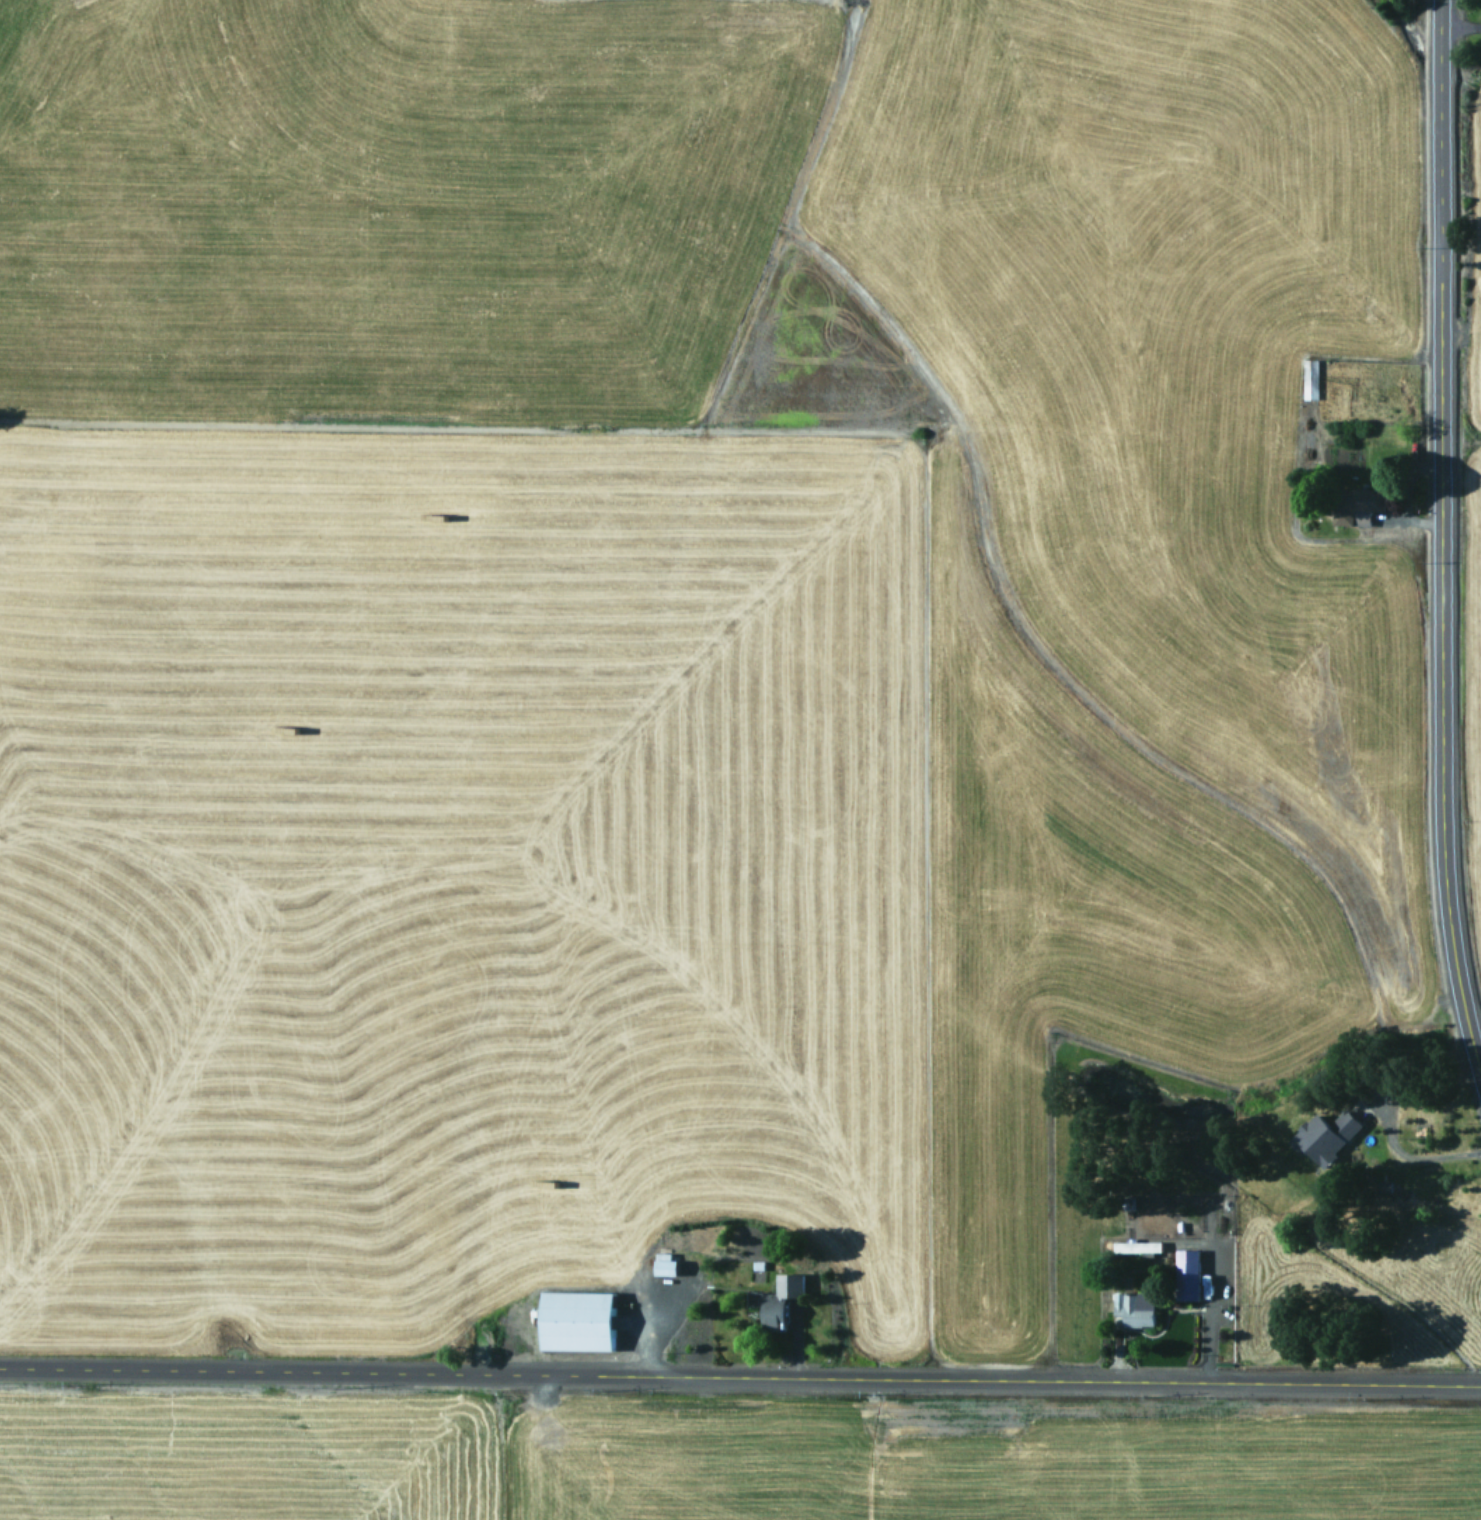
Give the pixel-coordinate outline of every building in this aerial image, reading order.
[(1318,399),(1317,359),(1303,359),(1303,399),(1318,399)] [(1334,524),(1370,525),(1370,511),(1384,511),(1384,489),(1348,489),(1347,500),(1334,499),(1334,524)] [(1364,1126),(1347,1109),(1330,1125),(1318,1112),(1288,1142),(1302,1156),(1307,1152),(1322,1168),(1364,1126)] [(1113,1243),(1113,1254),(1162,1253),(1161,1242),(1113,1243)] [(1199,1251),(1177,1250),(1176,1301),(1199,1301),(1199,1251)] [(655,1276),(677,1276),(677,1261),(671,1261),(671,1253),(656,1253),(655,1276)] [(786,1333),(786,1298),(804,1298),(804,1274),(777,1274),(777,1294),(764,1294),(763,1324),(769,1324),(769,1332),(786,1333)] [(541,1350),(613,1352),(614,1293),(541,1292),(541,1350)] [(762,1307),(762,1294),(748,1293),(748,1306),(762,1307)] [(1114,1316),(1124,1316),(1124,1326),(1154,1327),(1155,1294),(1114,1293),(1114,1316)]
